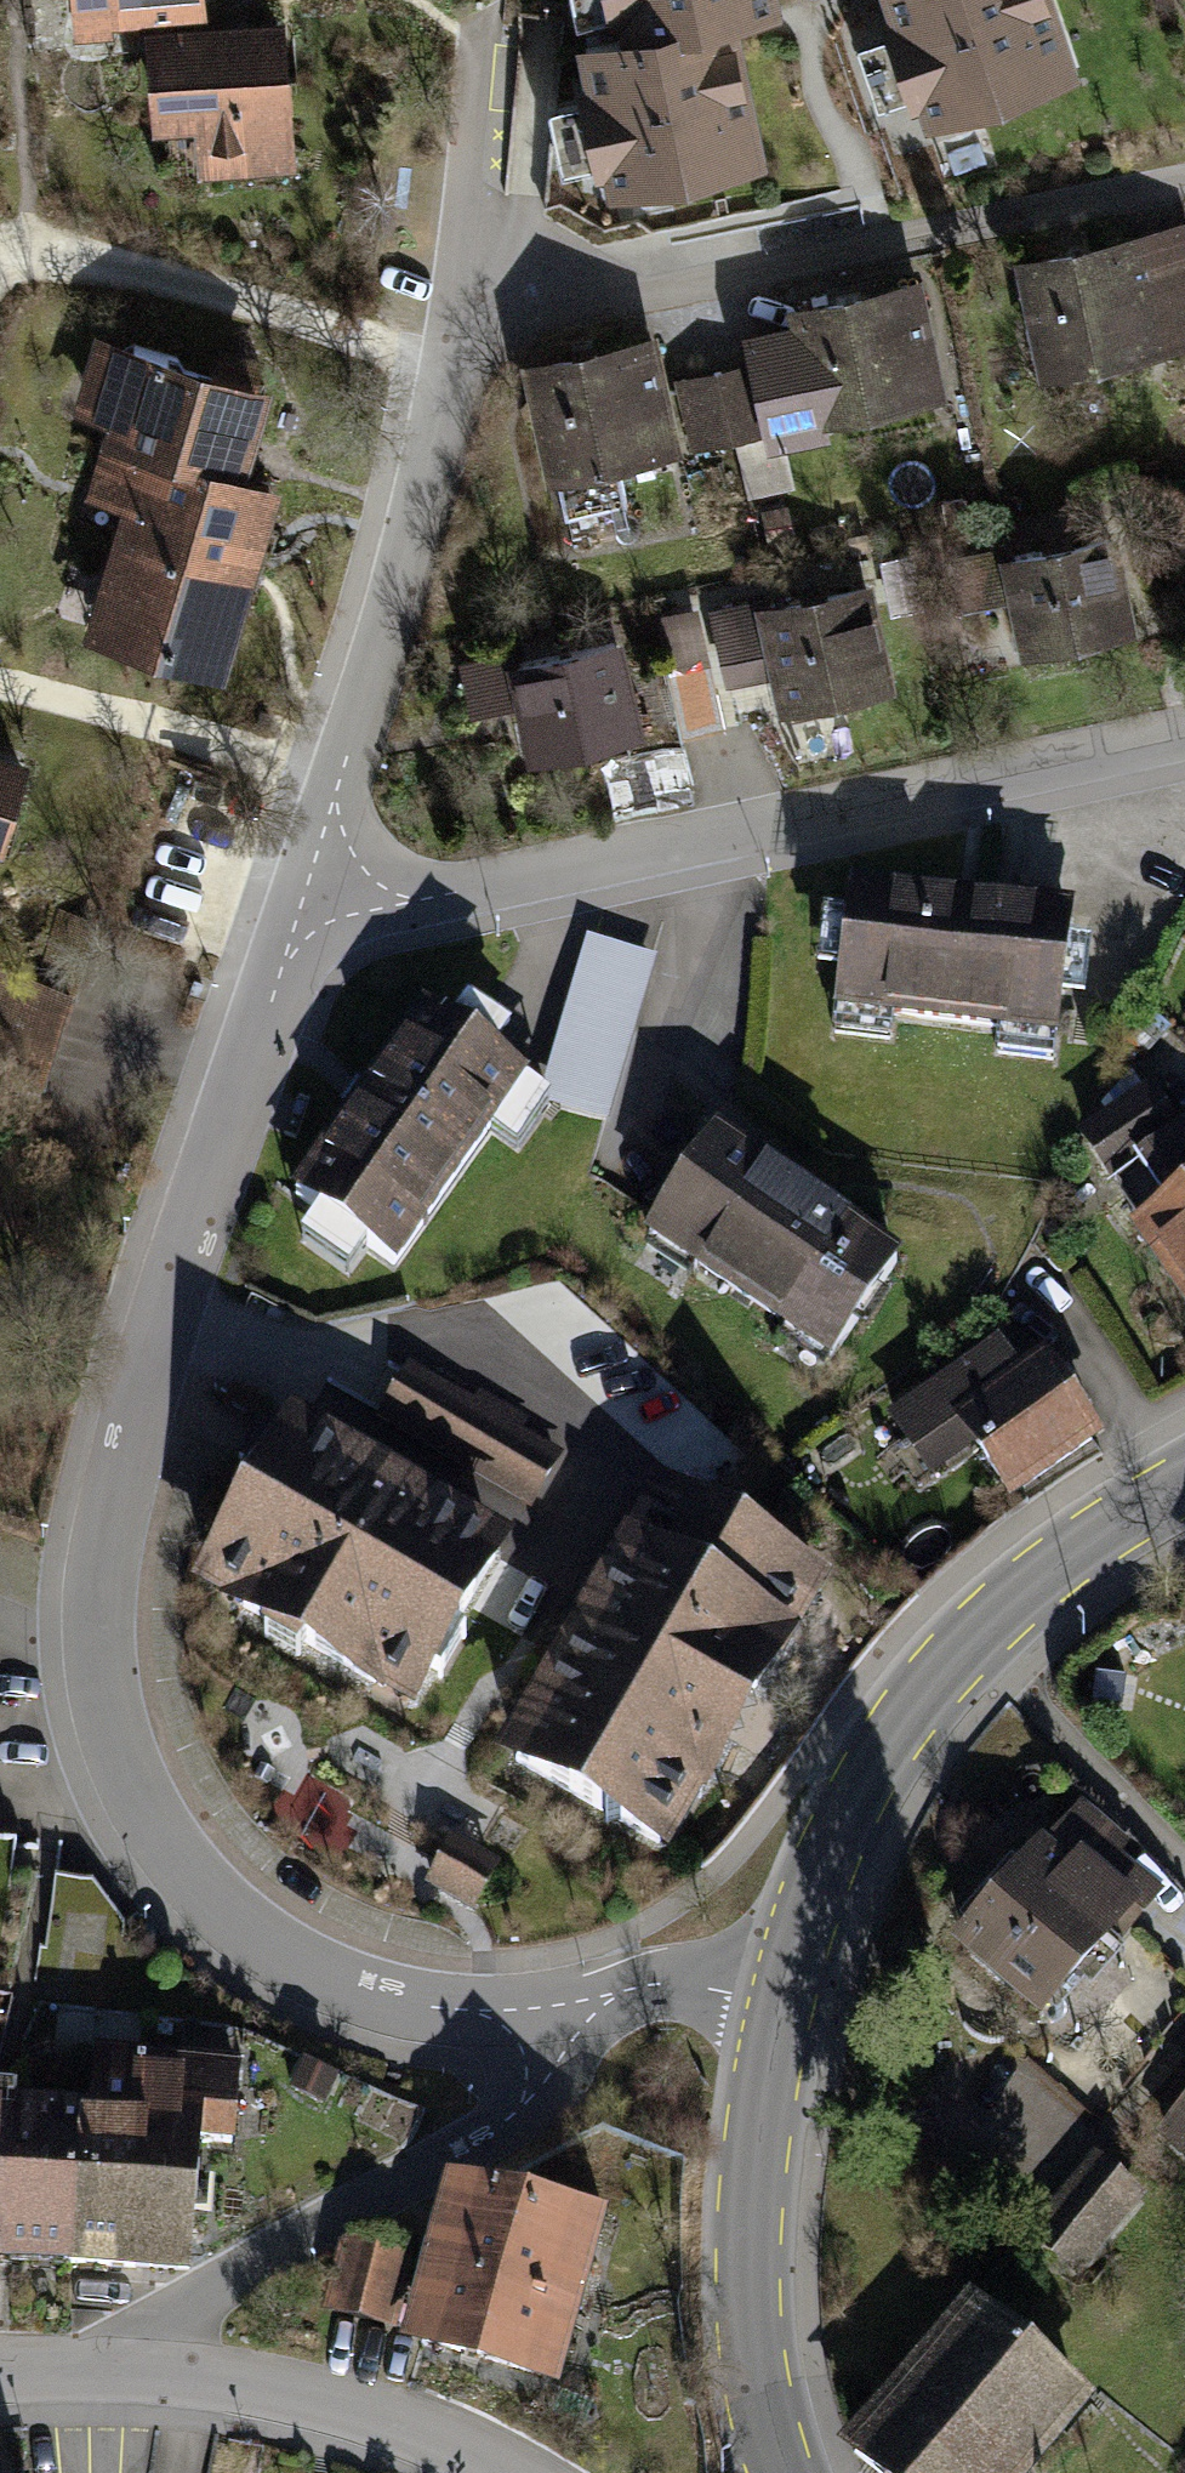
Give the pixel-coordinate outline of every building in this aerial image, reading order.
[(148,33),(189,29),(186,0),(78,0),(81,39),(148,33)] [(586,47),(731,19),(773,10),(770,0),(577,0),(586,47)] [(1039,0),(887,0),(927,129),(1066,86),(1039,0)] [(1184,14),(1184,0),(1175,0),(1184,14)] [(759,162),(731,19),(586,47),(597,101),(560,108),(573,171),(617,162),(622,189),(759,162)] [(189,29),(148,33),(157,136),(207,132),(211,180),(287,174),(274,22),(189,29)] [(1005,264),(1025,381),(1184,354),(1184,263),(1180,234),(1005,264)] [(913,284),(793,309),(797,327),(750,336),(770,435),(936,401),(913,284)] [(649,338),(527,366),(553,478),(675,450),(649,338)] [(258,386),(104,341),(85,408),(115,416),(109,438),(233,474),(258,386)] [(751,367),(681,383),(695,446),(766,430),(751,367)] [(233,474),(109,438),(94,487),(129,497),(116,542),(240,579),(268,485),(233,474)] [(240,579),(116,542),(90,628),(214,665),(240,579)] [(1109,545),(978,573),(1000,675),(1131,647),(1109,545)] [(863,593),(649,630),(671,756),(719,747),(709,694),(755,686),(762,724),(882,703),(863,593)] [(508,654),(461,664),(472,715),(518,704),(531,761),(634,738),(614,646),(511,669),(508,654)] [(12,764),(0,761),(0,813),(12,764)] [(1065,929),(829,901),(813,1036),(1049,1063),(1065,929)] [(584,932),(538,1098),(608,1117),(654,951),(584,932)] [(0,981),(0,1084),(39,1094),(64,998),(0,981)] [(519,1091),(423,1023),(299,1199),(395,1267),(519,1091)] [(1060,1166),(1184,1364),(1184,1169),(1148,1111),(1060,1166)] [(903,1235),(711,1118),(643,1230),(835,1347),(903,1235)] [(1007,1328),(883,1407),(930,1481),(979,1450),(1005,1491),(1106,1428),(1052,1342),(1026,1358),(1007,1328)] [(555,1450),(405,1359),(374,1411),(525,1501),(555,1450)] [(494,1557),(274,1431),(190,1578),(410,1703),(494,1557)] [(803,1578),(658,1496),(511,1757),(657,1839),(803,1578)] [(1132,1842),(1079,1796),(953,1937),(1041,2014),(1113,1932),(1120,1938),(1165,1888),(1123,1851),(1132,1842)] [(491,1875),(434,1846),(410,1894),(467,1923),(491,1875)] [(71,2118),(61,2285),(156,2290),(165,2144),(214,2147),(218,2076),(74,2067),(71,2118)] [(1143,2124),(1184,2161),(1184,2077),(1143,2124)] [(61,2285),(71,2118),(0,2114),(0,2281),(61,2285)] [(1147,2193),(1094,2148),(1024,2232),(1076,2276),(1147,2193)] [(469,2177),(424,2338),(552,2375),(598,2214),(469,2177)] [(391,2323),(410,2247),(347,2231),(328,2307),(391,2323)] [(1097,2396),(969,2287),(904,2363),(838,2441),(876,2472),(1030,2472),(1097,2396)]
